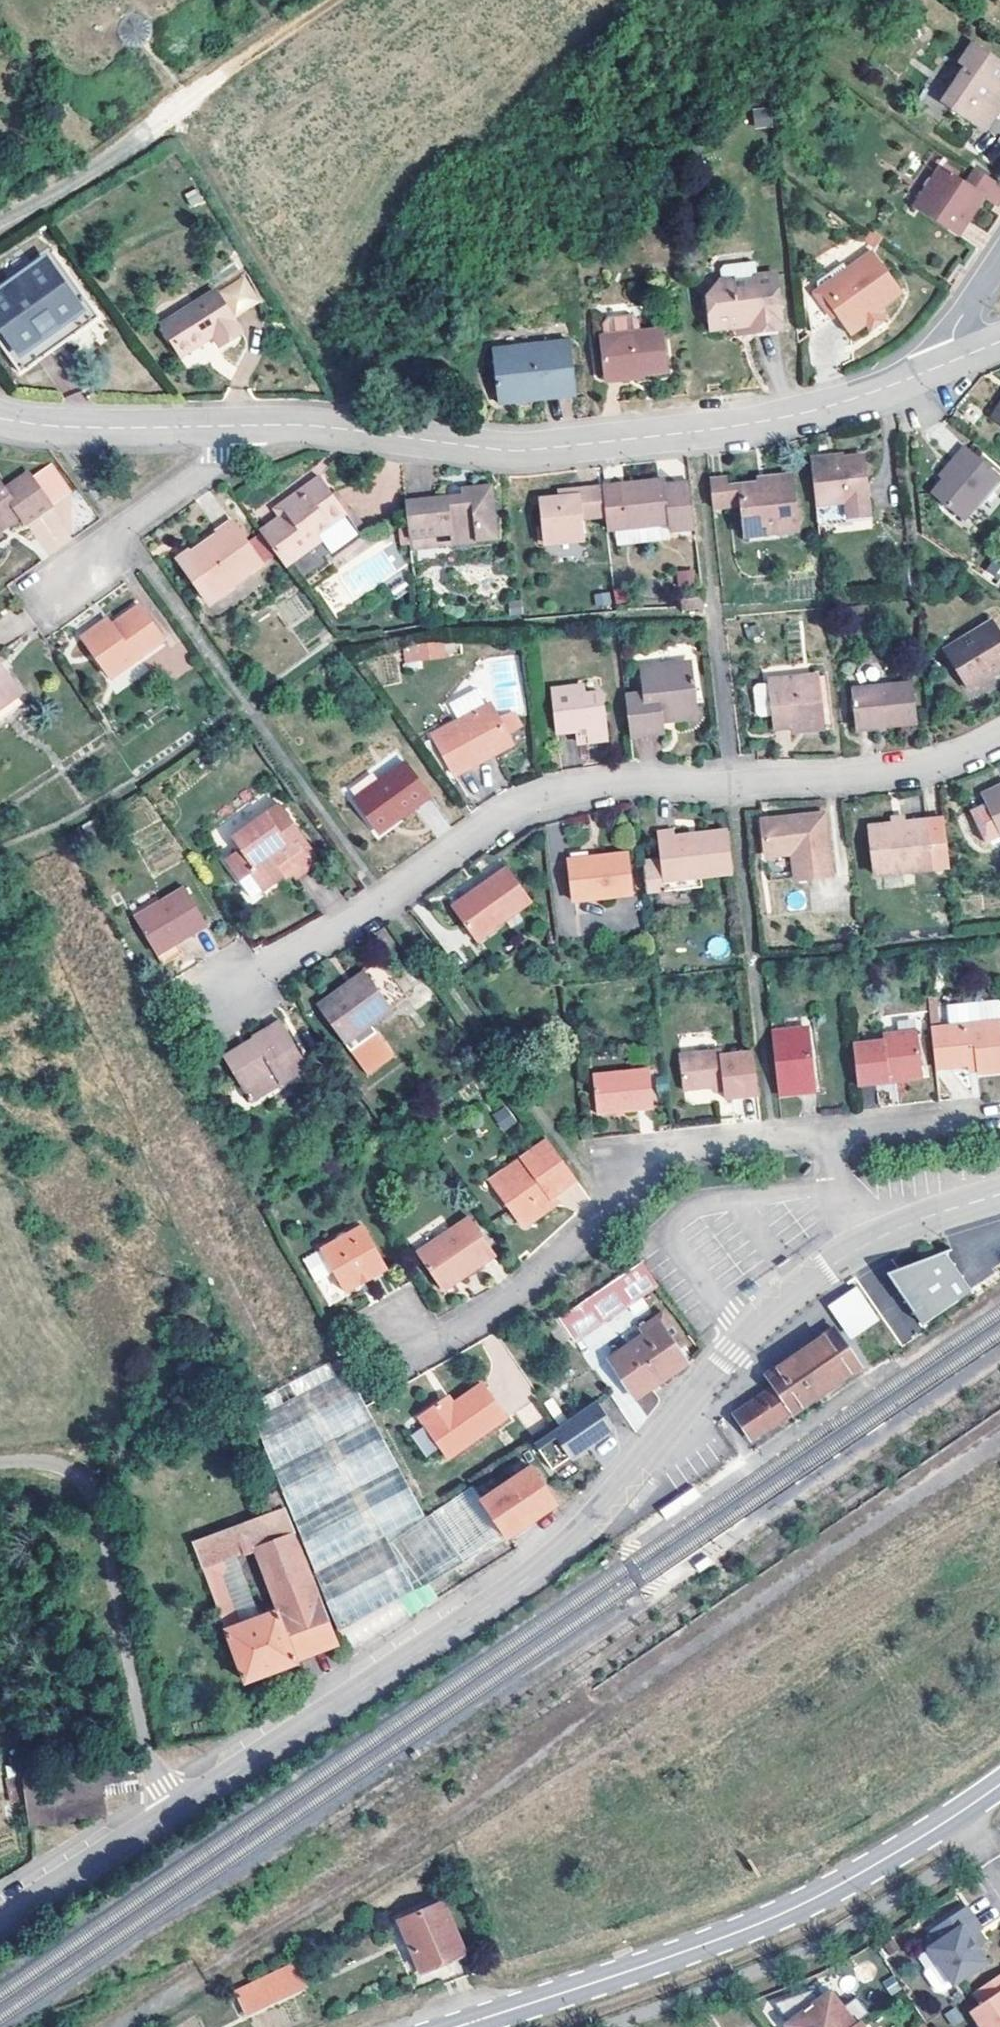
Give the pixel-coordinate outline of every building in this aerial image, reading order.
[(973,46),(960,65),(966,70),(944,103),(985,131),(999,113),(991,106),(999,94),(999,64),(973,46)] [(751,108),(754,128),(770,126),(767,106),(751,108)] [(997,207),(999,202),(999,182),(985,172),(972,189),(944,170),(919,206),(960,235),(984,199),(997,207)] [(70,341),(102,317),(55,251),(0,290),(0,337),(16,360),(61,328),(70,341)] [(902,296),(875,255),(850,270),(853,276),(824,295),(799,312),(814,334),(839,317),(852,337),(868,326),(873,334),(886,325),(878,313),(902,296)] [(783,330),(777,275),(759,277),(758,263),(727,267),(724,272),(726,282),(721,283),(709,296),(711,314),(718,314),(720,328),(753,325),(754,333),(783,330)] [(220,286),(164,323),(186,354),(220,331),(226,340),(247,326),(220,286)] [(604,338),(602,338),(607,381),(667,373),(661,331),(639,333),(638,321),(632,316),(607,320),(602,325),(604,338)] [(61,328),(16,360),(25,373),(70,341),(61,328)] [(564,335),(488,341),(491,383),(522,383),(523,392),(568,388),(564,335)] [(967,448),(956,462),(960,465),(935,496),(964,520),(999,477),(999,475),(967,448)] [(867,458),(814,463),(821,524),(873,518),(867,458)] [(30,476),(50,504),(67,492),(47,464),(30,476)] [(291,569),(314,553),(308,543),(349,512),(327,482),(315,465),(274,495),(281,506),(257,522),(282,558),(291,569)] [(19,515),(25,523),(50,504),(30,476),(26,470),(2,488),(0,485),(0,528),(19,515)] [(334,476),(327,482),(349,512),(364,533),(374,525),(359,506),(357,508),(334,476)] [(673,531),(698,529),(691,477),(605,486),(608,517),(610,532),(671,526),(673,531)] [(771,486),(744,488),(746,508),(749,537),(801,533),(795,479),(771,482),(771,486)] [(716,512),(732,510),(730,490),(729,481),(713,483),(716,512)] [(451,533),(453,546),(501,539),(494,483),(462,487),(454,482),(447,489),(448,496),(408,501),(412,538),(451,533)] [(579,493),(562,495),(544,497),(549,545),(586,541),(583,520),(608,517),(605,486),(579,488),(579,493)] [(730,490),(732,510),(746,508),(744,488),(730,490)] [(221,537),(190,557),(218,598),(232,589),(265,567),(233,521),(217,532),(221,537)] [(412,538),(413,551),(453,546),(451,533),(412,538)] [(355,594),(399,572),(387,548),(353,565),(354,568),(344,573),(355,594)] [(218,598),(190,557),(179,564),(215,614),(239,599),(232,589),(218,598)] [(675,571),(678,586),(695,584),(693,568),(675,571)] [(683,591),(685,611),(707,607),(705,588),(683,591)] [(104,625),(84,640),(113,682),(167,644),(141,608),(109,631),(104,625)] [(946,653),(969,689),(999,670),(999,635),(992,623),(946,653)] [(438,639),(414,642),(415,656),(430,655),(430,652),(440,650),(438,639)] [(22,695),(27,691),(1,654),(0,655),(0,664),(22,695)] [(22,695),(0,664),(0,710),(22,695)] [(629,697),(633,739),(666,735),(664,721),(698,718),(693,665),(643,669),(646,695),(629,697)] [(822,681),(773,683),(776,727),(803,726),(803,732),(824,731),(822,681)] [(914,682),(853,688),(857,728),(918,722),(914,682)] [(767,715),(764,683),(752,684),(755,716),(767,715)] [(582,684),(555,690),(562,733),(578,731),(580,745),(611,740),(604,691),(584,694),(582,684)] [(471,693),(454,702),(463,721),(437,735),(461,777),(483,764),(478,757),(510,738),(492,704),(482,710),(471,693)] [(478,757),(483,764),(516,747),(510,738),(478,757)] [(212,745),(199,754),(206,764),(219,755),(212,745)] [(397,752),(344,789),(349,796),(402,760),(397,752)] [(406,762),(354,799),(378,832),(400,816),(402,819),(431,797),(406,762)] [(990,799),(992,804),(974,813),(990,845),(997,848),(999,846),(999,794),(990,799)] [(243,849),(228,860),(252,895),(291,870),(297,878),(324,860),(285,804),(236,838),(243,849)] [(792,854),(795,879),(833,877),(827,817),(766,821),(769,855),(792,854)] [(99,821),(87,828),(94,840),(107,833),(99,821)] [(933,851),(949,850),(946,822),(874,829),(879,877),(936,872),(933,851)] [(666,880),(702,876),(735,873),(730,830),(675,835),(675,829),(660,832),(663,860),(666,880)] [(601,860),(571,863),(575,903),(635,895),(630,853),(601,856),(601,860)] [(792,854),(769,855),(771,881),(795,879),(792,854)] [(646,862),(649,894),(704,889),(702,876),(666,880),(663,860),(646,862)] [(508,866),(454,906),(480,940),(534,900),(508,866)] [(210,923),(188,885),(137,915),(159,952),(166,963),(186,951),(179,940),(210,923)] [(379,962),(320,1004),(369,1075),(396,1055),(373,1023),(368,1015),(387,1002),(381,993),(394,984),(379,962)] [(405,1000),(394,984),(381,993),(387,1002),(368,1015),(373,1023),(405,1000)] [(950,1025),(935,1026),(938,1067),(954,1066),(976,1064),(977,1070),(999,1068),(999,1021),(950,1025)] [(259,1047),(229,1064),(252,1103),(296,1078),(291,1069),(304,1061),(281,1023),(254,1039),(259,1047)] [(856,1043),(860,1084),(892,1081),(891,1070),(925,1067),(921,1027),(888,1029),(888,1039),(856,1043)] [(775,1041),(781,1092),(802,1090),(803,1093),(818,1091),(811,1032),(788,1034),(788,1040),(775,1041)] [(259,1047),(254,1039),(224,1057),(229,1064),(259,1047)] [(727,1084),(728,1091),(728,1096),(761,1093),(756,1051),(723,1054),(723,1047),(683,1052),(687,1088),(715,1085),(727,1084)] [(291,1069),(296,1078),(310,1070),(304,1061),(291,1069)] [(891,1070),(892,1081),(926,1078),(925,1067),(891,1070)] [(654,1109),(650,1073),(592,1079),(595,1115),(654,1109)] [(505,1105),(492,1115),(503,1131),(517,1121),(505,1105)] [(518,1181),(502,1193),(520,1219),(576,1177),(548,1138),(508,1167),(518,1181)] [(492,1179),(502,1193),(518,1181),(508,1167),(492,1179)] [(473,1216),(420,1251),(443,1288),(497,1253),(473,1216)] [(365,1226),(320,1251),(344,1292),(389,1266),(365,1226)] [(332,1272),(320,1251),(304,1261),(315,1282),(332,1272)] [(923,1325),(944,1312),(972,1295),(940,1252),(910,1263),(897,1267),(906,1281),(896,1287),(923,1325)] [(565,1323),(646,1268),(646,1266),(644,1263),(561,1318),(565,1323)] [(906,1281),(897,1267),(885,1270),(896,1287),(906,1281)] [(577,1341),(658,1284),(646,1268),(565,1323),(577,1341)] [(857,1285),(826,1305),(849,1340),(880,1321),(857,1285)] [(692,1361),(664,1322),(614,1357),(642,1398),(692,1361)] [(774,1389),(790,1414),(791,1416),(861,1371),(836,1332),(766,1377),(774,1389)] [(433,1517),(352,1376),(260,1417),(346,1630),(412,1595),(473,1563),(512,1538),(477,1487),(433,1517)] [(425,1419),(443,1443),(501,1402),(488,1384),(459,1404),(452,1410),(447,1403),(425,1419)] [(750,1440),(790,1414),(774,1389),(733,1414),(750,1440)] [(454,1397),(447,1403),(452,1410),(459,1404),(454,1397)] [(619,1427),(601,1400),(539,1443),(557,1470),(619,1427)] [(501,1402),(443,1443),(455,1460),(513,1418),(501,1402)] [(490,1500),(479,1485),(477,1487),(512,1538),(564,1502),(539,1466),(490,1500)] [(700,1496),(694,1487),(661,1510),(666,1519),(700,1496)] [(302,1662),(345,1645),(284,1491),(268,1498),(274,1514),(199,1543),(254,1683),(303,1665),(302,1662)] [(688,1559),(694,1568),(704,1562),(698,1553),(688,1559)] [(266,1619),(241,1556),(230,1560),(235,1575),(231,1578),(250,1626),(266,1619)] [(18,1803),(25,1803),(22,1778),(9,1780),(13,1810),(19,1809),(18,1803)] [(466,1953),(444,1903),(401,1922),(422,1971),(466,1953)] [(968,1906),(933,1930),(941,1941),(930,1948),(939,1961),(928,1968),(925,1975),(937,1992),(944,1992),(989,1963),(978,1948),(973,1938),(981,1932),(984,1931),(968,1906)] [(987,1942),(981,1932),(973,1938),(978,1948),(987,1942)] [(269,1974),(235,1991),(246,2013),(307,1987),(301,1971),(273,1983),(269,1974)] [(970,1993),(978,2005),(968,2012),(978,2026),(999,2026),(999,1973),(970,1993)] [(776,2007),(791,2026),(811,2012),(822,2003),(815,1994),(776,2007)] [(832,1996),(822,2003),(811,2012),(822,2026),(856,2026),(832,1996)] [(811,2012),(791,2026),(822,2026),(811,2012)]
